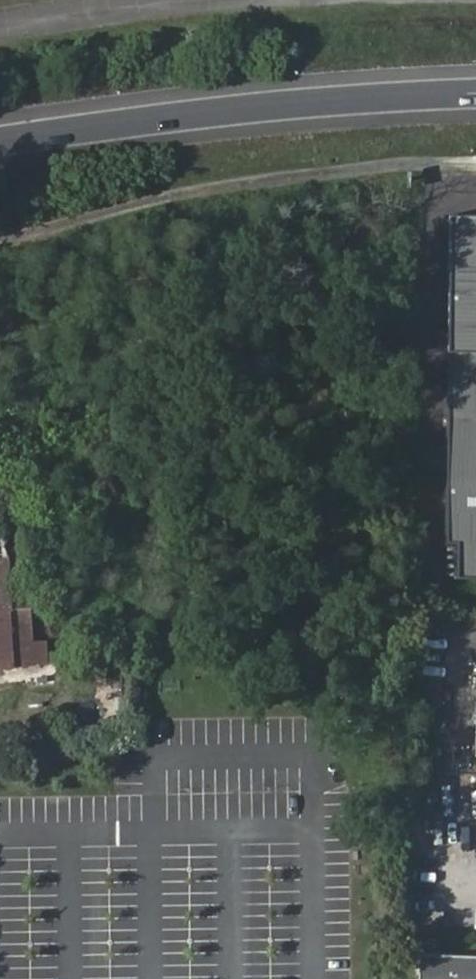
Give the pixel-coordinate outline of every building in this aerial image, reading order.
[(448,219),(443,545),(454,545),(454,580),(475,581),(475,219),(448,219)] [(32,615),(32,606),(29,606),(24,519),(0,521),(0,617),(32,615)] [(32,615),(0,617),(0,667),(36,664),(32,615)] [(417,978),(475,978),(475,953),(418,951),(417,978)]
